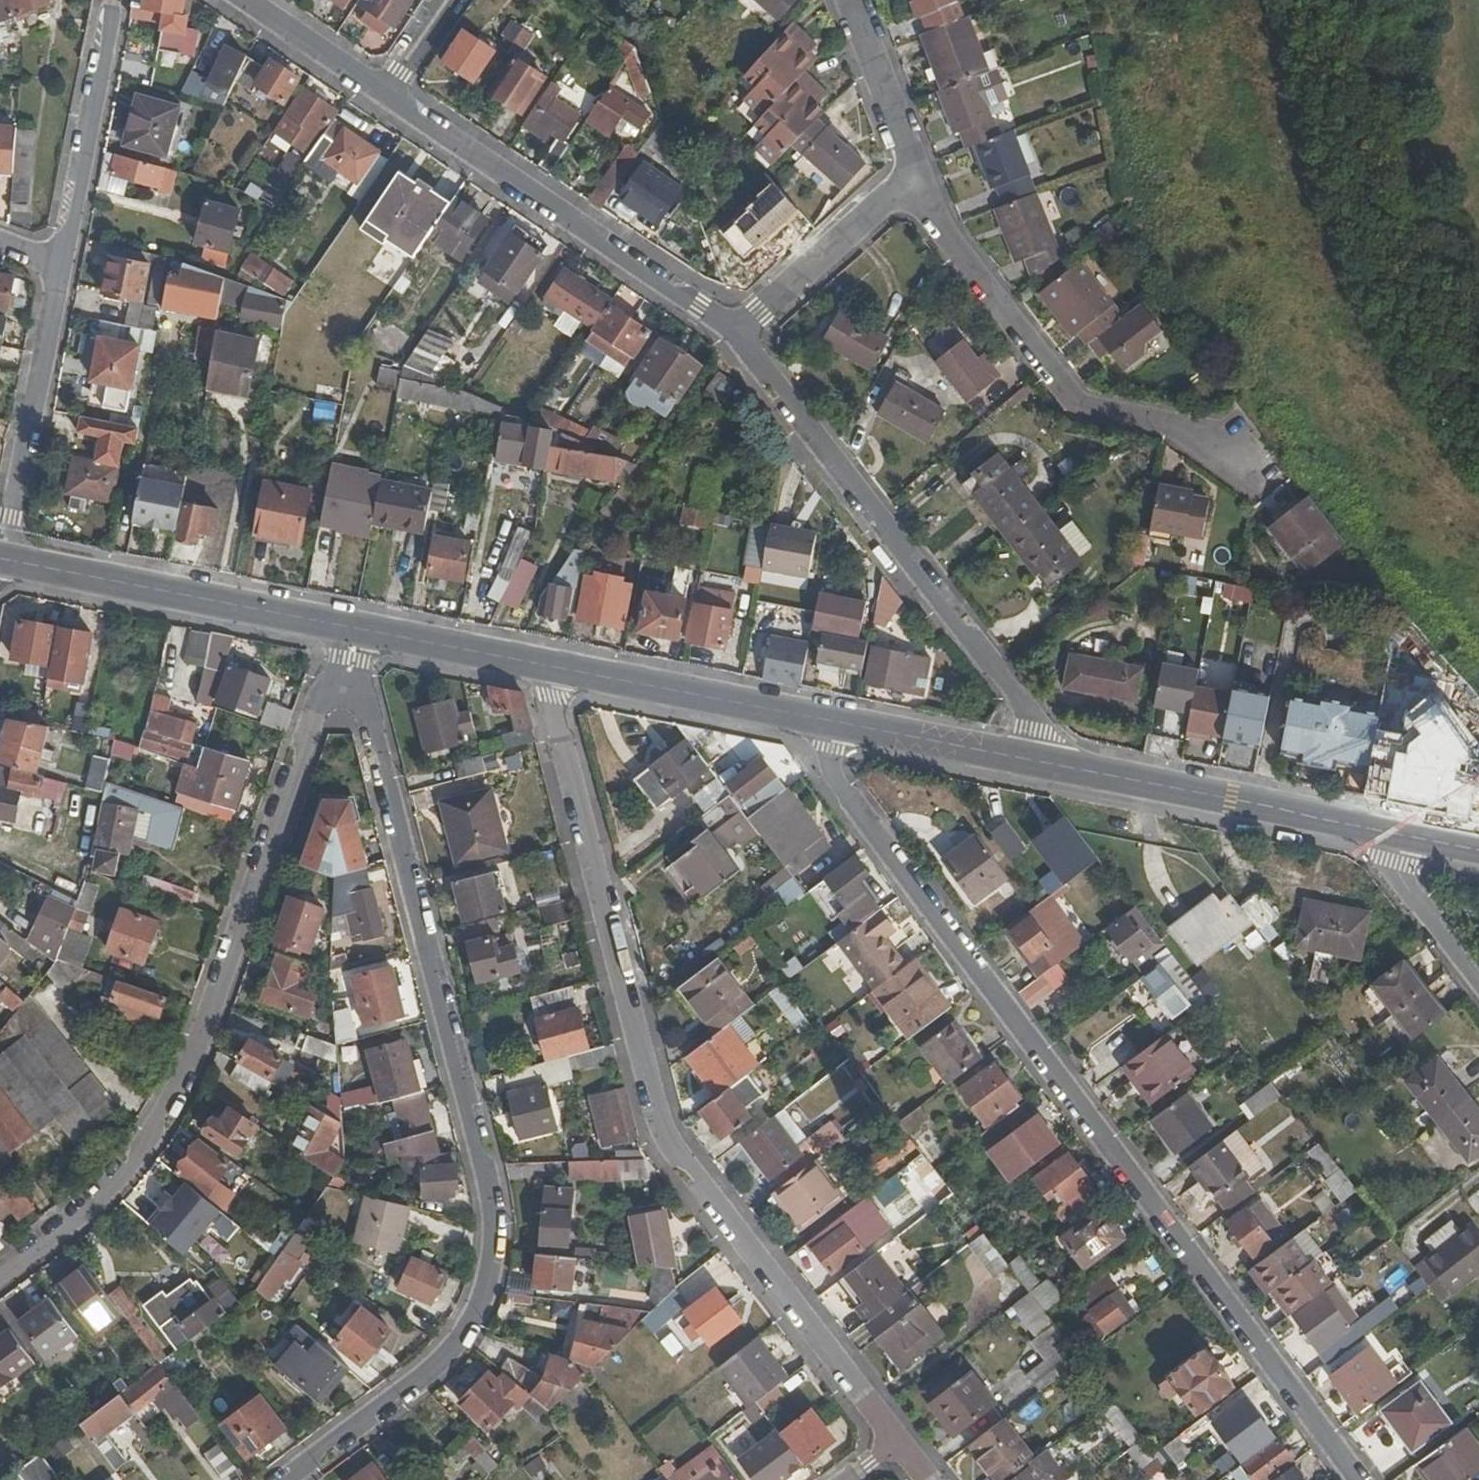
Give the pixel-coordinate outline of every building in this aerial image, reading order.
[(18,33),(13,19),(7,0),(0,0),(0,39),(18,33)] [(13,19),(52,6),(51,0),(7,0),(13,19)] [(133,8),(166,15),(159,52),(193,58),(198,34),(185,32),(190,12),(183,10),(185,0),(134,0),(133,8)] [(190,12),(193,0),(185,0),(183,10),(190,12)] [(349,0),(330,0),(343,9),(349,0)] [(357,6),(363,10),(358,19),(376,31),(383,23),(394,30),(415,0),(414,0),(360,0),(357,6)] [(796,0),(738,0),(770,29),(796,0)] [(964,18),(958,3),(956,4),(955,0),(914,0),(921,18),(923,17),(929,32),(964,18)] [(950,88),(978,77),(990,72),(982,53),(968,17),(964,18),(929,32),(922,35),(930,57),(944,90),(950,88)] [(504,44),(510,48),(517,37),(522,30),(514,24),(504,37),(508,39),(504,44)] [(802,77),(805,73),(813,65),(807,59),(817,48),(792,24),(760,59),(746,74),(757,86),(746,99),(763,116),(802,77)] [(517,37),(510,48),(521,55),(534,37),(522,30),(517,37)] [(474,84),(494,53),(465,32),(444,63),(474,84)] [(625,63),(635,48),(625,41),(616,56),(625,63)] [(990,72),(1004,67),(996,47),(982,53),(990,72)] [(227,48),(201,102),(223,108),(227,100),(235,83),(241,71),(247,58),(227,48)] [(642,66),(635,48),(625,63),(639,98),(650,94),(643,74),(645,73),(642,66)] [(937,93),(939,92),(944,90),(930,57),(925,59),(937,93)] [(124,73),(145,77),(148,61),(126,58),(124,73)] [(251,60),(247,58),(241,71),(235,83),(245,89),(259,65),(251,60)] [(522,114),(546,79),(515,59),(492,94),(522,114)] [(266,70),(259,65),(245,89),(252,93),(257,86),(283,104),(299,80),(272,62),(266,70)] [(817,121),(824,114),(816,106),(827,94),(805,73),(802,77),(763,116),(762,118),(757,123),(769,136),(757,148),(773,165),(782,157),(789,149),(817,121)] [(977,146),(1004,135),(997,119),(995,119),(978,77),(950,88),(944,90),(939,92),(956,135),(963,133),(969,149),(977,146)] [(564,143),(580,118),(556,101),(561,93),(551,85),(528,119),(541,128),(538,132),(549,139),(552,135),(558,140),(540,167),(551,174),(569,147),(564,143)] [(599,102),(586,122),(607,137),(613,129),(616,123),(624,129),(628,122),(641,131),(650,117),(610,90),(601,103),(599,102)] [(319,139),(337,112),(305,91),(287,117),(319,139)] [(169,157),(181,108),(140,99),(128,147),(169,157)] [(663,120),(645,146),(665,160),(673,148),(663,120)] [(865,167),(817,121),(789,149),(782,157),(831,203),(865,167)] [(621,134),(624,129),(616,123),(613,129),(621,134)] [(376,154),(332,124),(306,163),(305,164),(318,173),(325,163),(355,184),(376,154)] [(14,175),(15,164),(16,152),(17,130),(0,128),(0,174),(14,175)] [(1004,207),(1034,195),(1011,132),(1004,135),(977,146),(993,190),(997,189),(1004,207)] [(253,163),(262,150),(243,135),(234,149),(253,163)] [(673,148),(665,160),(681,190),(686,183),(682,171),(675,153),(673,148)] [(591,203),(602,211),(638,156),(628,149),(614,171),(612,170),(591,203)] [(14,175),(11,212),(27,213),(33,153),(16,152),(15,164),(14,175)] [(113,175),(117,158),(104,154),(97,190),(122,197),(127,179),(113,175)] [(305,164),(291,155),(259,202),(274,210),(305,164)] [(172,171),(149,165),(148,167),(117,158),(113,175),(127,179),(161,189),(160,194),(170,196),(178,173),(172,171)] [(348,194),(355,184),(325,163),(318,173),(348,194)] [(658,225),(681,190),(645,166),(622,200),(658,225)] [(1025,258),(1033,280),(1066,255),(1061,243),(1056,245),(1036,194),(1034,195),(1004,207),(995,210),(1015,263),(1025,258)] [(482,217),(455,198),(431,234),(428,237),(462,260),(474,243),(467,239),(482,217)] [(236,228),(240,211),(207,203),(196,244),(206,246),(201,262),(225,268),(234,236),(241,238),(243,229),(236,228)] [(283,325),(281,332),(298,343),(337,285),(381,222),(358,205),(355,210),(301,288),(292,303),(285,313),(283,325)] [(488,221),(482,217),(467,239),(474,243),(488,221)] [(517,226),(486,273),(518,294),(549,249),(517,226)] [(132,299),(127,327),(153,332),(158,305),(148,303),(142,301),(149,266),(156,267),(152,283),(163,285),(168,259),(112,247),(104,294),(132,299)] [(317,374),(313,399),(344,405),(349,379),(356,345),(390,294),(409,265),(392,254),(329,346),(322,375),(317,374)] [(274,291),(283,276),(251,255),(241,269),(258,280),(274,291)] [(1079,334),(1088,346),(1102,336),(1122,320),(1077,262),(1044,287),(1067,317),(1061,321),(1073,338),(1079,334)] [(258,280),(241,269),(238,267),(230,279),(253,287),(258,280)] [(226,279),(200,271),(198,280),(208,282),(207,292),(173,285),(174,278),(169,277),(164,303),(211,312),(217,313),(220,313),(221,305),(222,302),(223,295),(226,279)] [(609,305),(609,304),(600,298),(601,295),(566,272),(543,304),(561,316),(565,311),(592,329),(609,305)] [(518,294),(486,273),(479,284),(510,305),(518,294)] [(8,310),(15,277),(0,275),(0,308),(8,310)] [(293,283),(283,276),(274,291),(283,297),(293,283)] [(158,305),(163,285),(152,283),(148,303),(158,305)] [(223,295),(222,302),(239,305),(241,298),(243,286),(239,284),(237,298),(223,295)] [(1039,291),(1061,321),(1067,317),(1044,287),(1039,291)] [(936,305),(941,296),(929,289),(924,298),(936,305)] [(220,313),(283,325),(285,313),(292,303),(284,301),(282,307),(241,298),(239,305),(222,302),(221,305),(220,313)] [(216,320),(217,313),(211,312),(164,303),(163,309),(216,320)] [(1102,336),(1088,346),(1098,360),(1110,352),(1124,371),(1144,357),(1146,344),(1161,333),(1141,306),(1122,320),(1102,336)] [(633,358),(650,333),(611,307),(594,332),(600,336),(595,345),(621,363),(627,355),(633,358)] [(872,370),(889,339),(843,314),(825,343),(872,370)] [(527,322),(518,315),(517,317),(509,328),(518,334),(527,322)] [(142,350),(155,352),(159,334),(153,332),(127,327),(121,326),(118,345),(142,350)] [(212,351),(215,334),(216,330),(200,327),(195,352),(211,355),(212,351)] [(452,342),(427,331),(413,352),(404,365),(421,373),(430,377),(452,342)] [(211,355),(205,387),(246,395),(256,342),(215,334),(212,351),(211,355)] [(958,340),(933,362),(964,403),(997,375),(979,354),(973,359),(958,340)] [(676,403),(700,368),(661,341),(637,376),(676,403)] [(142,350),(118,345),(103,342),(95,384),(111,387),(106,412),(130,416),(142,350)] [(421,373),(404,365),(403,366),(402,374),(398,392),(398,394),(397,397),(458,409),(455,420),(461,422),(463,415),(462,410),(465,392),(443,387),(444,383),(435,379),(433,385),(419,382),(421,373)] [(398,392),(402,374),(381,370),(377,390),(398,394),(398,392)] [(435,379),(430,377),(421,373),(419,382),(433,385),(435,379)] [(928,443),(945,413),(899,386),(882,417),(928,443)] [(500,418),(502,408),(465,392),(462,410),(500,418)] [(322,423),(340,426),(343,408),(312,403),(309,420),(322,423)] [(584,444),(591,433),(557,418),(538,409),(530,420),(553,430),(584,444)] [(130,416),(106,412),(104,422),(140,429),(142,418),(130,416)] [(498,462),(546,470),(549,454),(550,447),(552,432),(523,427),(524,420),(507,417),(498,462)] [(322,423),(309,420),(306,436),(319,438),(322,423)] [(461,422),(455,420),(453,430),(459,432),(461,422)] [(98,436),(137,444),(140,429),(104,422),(100,421),(98,436)] [(613,444),(591,433),(584,444),(607,454),(613,444)] [(549,454),(546,470),(577,475),(616,481),(628,462),(619,459),(550,447),(549,454)] [(113,503),(122,452),(107,449),(103,466),(74,460),(67,494),(71,495),(69,509),(84,513),(87,498),(113,503)] [(963,480),(1005,534),(1015,525),(1041,506),(999,452),(963,480)] [(185,466),(146,459),(134,521),(173,528),(185,466)] [(712,515),(712,513),(719,474),(699,471),(692,510),(712,515)] [(372,523),(380,482),(330,472),(328,481),(320,525),(370,534),(372,523)] [(1195,488),(1159,480),(1158,485),(1180,490),(1179,493),(1193,496),(1195,488)] [(372,523),(424,533),(428,510),(432,493),(432,491),(381,481),(380,482),(372,523)] [(432,493),(428,510),(443,512),(449,485),(434,481),(432,491),(432,493)] [(255,536),(301,545),(311,492),(264,483),(255,536)] [(1152,514),(1150,528),(1203,539),(1211,499),(1193,496),(1179,493),(1180,490),(1158,485),(1152,514)] [(1306,574),(1345,544),(1322,513),(1309,496),(1269,528),(1306,574)] [(213,535),(218,510),(186,504),(179,539),(197,543),(200,532),(213,535)] [(1015,525),(1005,534),(1044,584),(1094,546),(1075,523),(1062,533),(1041,506),(1015,525)] [(466,530),(477,532),(482,511),(471,508),(466,530)] [(690,520),(710,524),(712,515),(692,510),(690,520)] [(480,590),(501,600),(512,578),(521,558),(535,530),(513,520),(480,590)] [(772,524),(763,569),(807,578),(816,533),(772,524)] [(562,570),(581,574),(589,532),(562,570)] [(1127,561),(1141,565),(1148,537),(1134,534),(1127,561)] [(978,547),(981,551),(997,539),(994,535),(978,547)] [(462,582),(470,545),(436,538),(429,575),(462,582)] [(512,578),(501,600),(517,608),(539,567),(521,558),(512,578)] [(677,639),(690,573),(676,570),(670,598),(649,594),(641,631),(677,639)] [(623,628),(631,586),(587,577),(579,619),(623,628)] [(895,594),(883,578),(874,620),(891,622),(895,594)] [(550,587),(542,598),(540,613),(567,617),(573,588),(552,584),(550,587)] [(1247,604),(1250,588),(1222,584),(1220,599),(1247,604)] [(693,606),(687,641),(723,648),(734,596),(697,590),(693,606)] [(824,634),(820,660),(865,668),(870,642),(861,640),(869,601),(854,598),(854,601),(820,594),(812,632),(824,634)] [(49,665),(56,628),(20,622),(12,658),(49,665)] [(91,634),(56,628),(49,665),(46,685),(79,692),(91,634)] [(235,637),(211,633),(203,674),(208,675),(209,670),(217,671),(223,646),(233,648),(235,637)] [(809,641),(772,634),(763,676),(800,683),(809,641)] [(866,683),(925,693),(932,658),(873,647),(866,683)] [(1137,700),(1145,666),(1142,665),(1142,666),(1073,653),(1073,651),(1071,651),(1063,685),(1066,686),(1066,685),(1135,699),(1134,700),(1137,700)] [(1198,670),(1161,663),(1153,706),(1190,713),(1195,687),(1198,670)] [(257,715),(269,681),(230,667),(217,702),(257,715)] [(1190,713),(1185,735),(1201,739),(1202,733),(1223,737),(1231,693),(1195,687),(1190,713)] [(1270,694),(1233,687),(1231,693),(1223,737),(1223,739),(1260,746),(1270,694)] [(507,750),(533,743),(520,695),(487,688),(492,713),(507,709),(512,733),(504,735),(507,750)] [(1349,767),(1369,770),(1369,768),(1380,715),(1354,710),(1354,705),(1318,699),(1317,703),(1292,698),(1281,753),(1300,757),(1299,763),(1335,770),(1337,764),(1340,750),(1352,752),(1349,767)] [(472,731),(468,714),(454,717),(450,703),(414,711),(424,753),(461,744),(459,734),(472,731)] [(147,730),(142,746),(186,758),(196,724),(151,710),(147,730)] [(1464,765),(1466,765),(1473,729),(1471,729),(1471,730),(1404,717),(1404,715),(1400,715),(1394,751),(1397,751),(1397,750),(1464,764),(1464,765)] [(48,726),(40,724),(26,721),(9,718),(0,751),(0,764),(33,774),(48,726)] [(129,745),(114,740),(111,752),(125,757),(129,745)] [(656,809),(707,771),(685,741),(634,780),(656,809)] [(110,745),(101,743),(95,742),(92,757),(107,760),(110,745)] [(241,756),(205,745),(198,769),(191,795),(233,807),(245,766),(239,765),(241,756)] [(1337,764),(1349,767),(1352,752),(1340,750),(1337,764)] [(239,765),(245,766),(247,758),(241,756),(239,765)] [(454,764),(458,781),(483,774),(478,758),(454,764)] [(780,853),(812,828),(813,827),(762,760),(729,784),(728,783),(724,786),(730,794),(740,808),(768,844),(771,841),(780,853)] [(33,774),(0,764),(0,817),(14,820),(20,790),(24,791),(24,794),(38,798),(42,783),(51,785),(53,779),(33,774)] [(198,769),(186,765),(178,792),(191,795),(198,769)] [(105,782),(106,782),(107,775),(98,772),(92,791),(103,794),(105,782)] [(724,786),(719,780),(699,795),(706,804),(709,801),(713,807),(717,803),(719,802),(730,794),(724,786)] [(173,850),(186,810),(106,782),(105,782),(103,794),(94,840),(91,855),(96,856),(94,870),(115,875),(119,854),(114,852),(117,831),(134,837),(173,850)] [(455,863),(502,850),(487,791),(440,803),(455,863)] [(740,808),(730,794),(719,802),(731,815),(740,808)] [(322,800),(300,865),(332,876),(363,869),(347,802),(322,800)] [(656,876),(684,914),(738,872),(711,836),(732,821),(717,803),(713,807),(697,820),(709,836),(656,876)] [(1066,883),(1099,859),(1067,817),(1047,831),(1071,862),(1058,872),(1066,883)] [(1006,861),(1024,850),(1004,820),(986,832),(1006,861)] [(771,847),(794,877),(829,850),(812,828),(780,853),(771,841),(768,844),(771,847)] [(127,857),(134,837),(117,831),(114,852),(119,854),(127,857)] [(974,902),(1008,877),(978,837),(944,862),(974,902)] [(852,932),(880,911),(859,883),(869,876),(856,857),(826,879),(847,908),(839,913),(852,932)] [(363,869),(332,876),(331,918),(345,915),(352,937),(360,934),(363,941),(381,936),(364,869),(363,869)] [(781,870),(758,886),(763,894),(787,878),(781,870)] [(487,873),(453,882),(464,922),(503,912),(496,889),(492,890),(487,873)] [(86,876),(78,900),(69,925),(60,950),(59,954),(58,959),(82,967),(93,934),(84,930),(93,904),(92,904),(99,881),(86,876)] [(770,919),(805,892),(794,877),(759,904),(770,919)] [(149,892),(196,908),(201,894),(153,878),(149,892)] [(847,908),(826,879),(819,885),(839,913),(847,908)] [(69,925),(78,900),(54,889),(32,937),(38,941),(59,954),(60,950),(69,925)] [(1267,943),(1278,936),(1269,924),(1277,917),(1259,893),(1240,907),(1249,919),(1267,943)] [(1240,907),(1230,895),(1217,904),(1210,895),(1168,927),(1194,961),(1249,919),(1240,907)] [(564,909),(575,906),(573,898),(562,900),(564,909)] [(1044,974),(1053,967),(1083,945),(1047,898),(1032,909),(1008,926),(1044,974)] [(286,899),(273,939),(277,940),(273,952),(276,953),(304,963),(308,951),(310,952),(313,944),(309,942),(319,911),(286,899)] [(1309,929),(1313,903),(1303,901),(1298,927),(1309,929)] [(1367,912),(1313,903),(1309,929),(1298,927),(1295,946),(1297,946),(1309,948),(1315,949),(1310,977),(1313,983),(1326,984),(1332,953),(1359,958),(1367,912)] [(1108,929),(1143,976),(1157,965),(1158,964),(1151,954),(1164,943),(1137,908),(1108,929)] [(107,949),(143,962),(157,922),(122,910),(116,924),(111,922),(109,928),(114,930),(107,949)] [(876,989),(904,968),(880,937),(892,928),(880,911),(852,932),(839,942),(876,989)] [(492,932),(489,919),(461,926),(476,982),(517,972),(507,935),(488,940),(486,934),(492,932)] [(1036,980),(1037,979),(1044,974),(1008,926),(1000,932),(1036,980)] [(1267,943),(1284,964),(1294,956),(1278,936),(1267,943)] [(9,949),(0,941),(0,959),(9,949)] [(59,954),(38,941),(24,959),(45,975),(48,971),(57,960),(58,959),(59,954)] [(1307,955),(1309,948),(1297,946),(1296,954),(1307,955)] [(304,963),(276,953),(259,1002),(305,1018),(311,1001),(301,997),(298,1005),(292,1003),(300,982),(299,982),(306,964),(304,963)] [(1178,977),(1185,971),(1172,953),(1165,959),(1176,975),(1178,977)] [(788,979),(802,969),(793,957),(779,967),(788,979)] [(82,967),(58,959),(57,960),(48,971),(64,992),(81,976),(108,985),(100,1006),(140,1019),(143,1011),(160,1016),(166,997),(82,967)] [(1158,964),(1157,965),(1159,967),(1170,981),(1173,978),(1176,975),(1165,959),(1158,964)] [(680,987),(715,1034),(726,1025),(752,1006),(717,960),(680,987)] [(876,989),(875,990),(911,1037),(948,1010),(924,978),(927,975),(915,960),(904,968),(876,989)] [(1395,1012),(1426,988),(1404,962),(1374,985),(1395,1012)] [(1037,979),(1049,996),(1065,984),(1053,967),(1044,974),(1037,979)] [(1166,1021),(1186,1006),(1188,1005),(1178,992),(1170,981),(1159,967),(1143,978),(1160,1000),(1154,1004),(1166,1021)] [(401,1016),(389,968),(351,978),(363,1026),(401,1016)] [(1188,1005),(1202,994),(1185,971),(1178,977),(1176,975),(1173,978),(1182,989),(1178,992),(1188,1005)] [(1019,993),(1032,1009),(1049,996),(1037,979),(1036,980),(1019,993)] [(802,1033),(811,1026),(780,985),(771,992),(802,1033)] [(1385,1020),(1395,1012),(1374,985),(1366,992),(1366,997),(1385,1020)] [(7,987),(0,996),(0,998),(16,1011),(24,1001),(7,987)] [(571,988),(529,998),(546,1060),(587,1049),(571,988)] [(1415,1037),(1446,1013),(1426,988),(1395,1012),(1415,1037)] [(1191,1013),(1208,1001),(1202,994),(1188,1005),(1186,1006),(1191,1013)] [(16,1011),(12,1017),(65,1087),(44,1103),(53,1116),(81,1152),(101,1133),(97,1127),(118,1110),(29,995),(24,1001),(16,1011)] [(1404,1045),(1415,1037),(1395,1012),(1385,1020),(1404,1045)] [(0,1032),(0,1091),(33,1132),(53,1116),(44,1103),(65,1087),(12,1017),(0,1032)] [(922,1047),(950,1084),(980,1061),(962,1036),(965,1034),(956,1022),(922,1047)] [(337,1043),(353,1039),(349,1023),(333,1026),(337,1043)] [(716,1098),(746,1075),(757,1067),(726,1025),(715,1034),(685,1056),(716,1098)] [(334,1046),(299,1034),(294,1049),(335,1064),(334,1046)] [(1164,1034),(1124,1064),(1136,1079),(1140,1076),(1157,1100),(1193,1073),(1164,1034)] [(249,1040),(235,1064),(266,1082),(280,1060),(249,1040)] [(402,1060),(407,1058),(403,1042),(398,1043),(402,1060)] [(380,1102),(416,1094),(407,1058),(402,1060),(398,1043),(368,1051),(380,1102)] [(569,1067),(614,1056),(611,1045),(567,1057),(569,1067)] [(1442,1080),(1449,1075),(1436,1059),(1430,1064),(1442,1080)] [(771,1060),(761,1067),(770,1079),(780,1072),(771,1060)] [(547,1063),(503,1075),(520,1140),(557,1130),(546,1085),(553,1083),(547,1063)] [(266,1082),(235,1064),(227,1080),(262,1100),(270,1085),(266,1082)] [(865,1064),(858,1070),(861,1074),(869,1069),(865,1064)] [(1438,1122),(1468,1099),(1449,1075),(1442,1080),(1430,1064),(1407,1082),(1438,1122)] [(960,1091),(989,1129),(1021,1105),(1017,1100),(1015,1101),(1002,1083),(1006,1079),(996,1065),(960,1091)] [(861,1074),(866,1080),(873,1074),(869,1069),(861,1074)] [(716,1098),(701,1109),(724,1140),(752,1118),(732,1093),(746,1082),(747,1090),(752,1096),(758,1092),(746,1075),(716,1098)] [(1140,1076),(1136,1079),(1130,1083),(1148,1107),(1157,1100),(1140,1076)] [(1020,1097),(1006,1079),(1002,1083),(1015,1101),(1017,1100),(1020,1097)] [(1254,1114),(1280,1095),(1270,1082),(1245,1101),(1254,1114)] [(602,1147),(635,1138),(623,1090),(606,1094),(606,1095),(589,1100),(602,1147)] [(9,1151),(33,1132),(0,1091),(0,1140),(9,1151)] [(338,1112),(338,1100),(325,1092),(326,1117),(339,1124),(338,1112)] [(1186,1093),(1152,1119),(1178,1154),(1213,1128),(1186,1093)] [(406,1157),(437,1154),(432,1133),(433,1132),(423,1094),(392,1101),(395,1114),(387,1116),(394,1143),(381,1146),(383,1158),(406,1157)] [(1468,1099),(1438,1122),(1468,1162),(1478,1153),(1478,1128),(1478,1127),(1478,1114),(1468,1099)] [(1021,1105),(989,1129),(989,1130),(980,1137),(987,1147),(1004,1134),(1002,1132),(1027,1114),(1021,1105)] [(881,1172),(917,1146),(906,1132),(899,1122),(886,1106),(879,1112),(897,1137),(871,1158),(866,1165),(873,1174),(881,1172)] [(287,1148),(332,1177),(342,1162),(324,1152),(334,1129),(340,1131),(339,1124),(326,1117),(309,1107),(287,1148)] [(899,1122),(906,1132),(926,1116),(919,1107),(899,1122)] [(785,1108),(741,1141),(770,1178),(801,1155),(809,1164),(842,1140),(830,1125),(810,1140),(785,1108)] [(260,1130),(229,1110),(220,1123),(212,1118),(210,1121),(206,1119),(201,1126),(205,1130),(202,1133),(235,1156),(251,1133),(256,1135),(260,1130)] [(1033,1120),(991,1153),(1003,1169),(1020,1157),(1029,1167),(1059,1145),(1047,1130),(1043,1133),(1033,1120)] [(929,1126),(918,1134),(938,1161),(950,1152),(929,1126)] [(324,1152),(342,1162),(340,1131),(334,1129),(324,1152)] [(1235,1131),(1222,1142),(1248,1178),(1262,1168),(1235,1131)] [(6,1172),(9,1151),(0,1140),(0,1176),(6,1172)] [(228,1165),(198,1142),(174,1171),(205,1196),(228,1165)] [(1222,1142),(1192,1164),(1219,1201),(1248,1178),(1222,1142)] [(1341,1201),(1355,1190),(1352,1187),(1320,1144),(1319,1142),(1317,1144),(1299,1157),(1305,1165),(1315,1158),(1329,1177),(1326,1179),(1341,1201)] [(437,1154),(406,1157),(407,1167),(411,1170),(411,1181),(422,1181),(423,1198),(453,1196),(452,1187),(456,1186),(453,1153),(437,1154)] [(923,1153),(910,1163),(919,1175),(915,1179),(925,1192),(930,1188),(940,1202),(953,1192),(935,1169),(923,1153)] [(1055,1210),(1064,1222),(1100,1196),(1091,1184),(1091,1183),(1069,1153),(1035,1179),(1050,1199),(1058,1192),(1066,1202),(1057,1209),(1055,1210)] [(770,1178),(777,1188),(809,1164),(801,1155),(770,1178)] [(644,1175),(641,1160),(616,1161),(619,1176),(644,1175)] [(619,1176),(616,1161),(591,1162),(569,1163),(570,1180),(619,1177),(619,1176)] [(791,1206),(807,1226),(842,1199),(814,1162),(776,1190),(790,1208),(791,1206)] [(18,1221),(33,1208),(6,1172),(0,1176),(0,1197),(10,1210),(18,1221)] [(179,1177),(141,1220),(175,1249),(199,1221),(212,1206),(179,1177)] [(545,1188),(543,1207),(570,1208),(571,1190),(545,1188)] [(337,1223),(343,1193),(324,1189),(319,1220),(337,1223)] [(776,1190),(772,1193),(785,1211),(783,1212),(799,1232),(807,1226),(791,1206),(790,1208),(776,1190)] [(1320,1214),(1333,1206),(1323,1190),(1310,1198),(1320,1214)] [(1058,1192),(1050,1199),(1057,1209),(1066,1202),(1058,1192)] [(1477,1193),(1467,1200),(1467,1201),(1478,1217),(1478,1195),(1477,1193)] [(10,1210),(0,1197),(0,1217),(10,1210)] [(407,1207),(365,1197),(357,1246),(398,1256),(407,1207)] [(1253,1255),(1284,1231),(1261,1200),(1230,1223),(1253,1255)] [(231,1222),(212,1206),(199,1221),(218,1237),(231,1222)] [(570,1208),(543,1207),(540,1244),(567,1247),(570,1208)] [(1085,1266),(1122,1238),(1101,1211),(1064,1238),(1085,1266)] [(662,1214),(628,1220),(636,1265),(661,1267),(669,1268),(669,1271),(673,1271),(668,1246),(663,1247),(662,1237),(666,1236),(662,1214)] [(832,1274),(869,1245),(850,1222),(814,1250),(832,1274)] [(1439,1302),(1478,1270),(1478,1233),(1474,1227),(1417,1272),(1428,1287),(1439,1302)] [(283,1229),(267,1251),(272,1256),(276,1260),(282,1251),(293,1235),(283,1229)] [(1312,1261),(1321,1255),(1302,1230),(1289,1240),(1308,1264),(1312,1261)] [(296,1231),(293,1235),(282,1251),(290,1256),(306,1234),(296,1231)] [(1007,1263),(984,1232),(969,1243),(992,1274),(1007,1263)] [(1296,1310),(1330,1285),(1312,1261),(1308,1264),(1289,1240),(1255,1265),(1265,1278),(1273,1290),(1278,1287),(1286,1297),(1296,1310)] [(272,1265),(255,1290),(261,1295),(276,1274),(279,1276),(286,1266),(292,1257),(290,1256),(282,1251),(276,1260),(272,1265)] [(1330,1285),(1343,1275),(1326,1251),(1321,1255),(1312,1261),(1330,1285)] [(874,1253),(837,1282),(868,1321),(869,1321),(906,1292),(874,1253)] [(573,1258),(538,1254),(534,1287),(570,1291),(573,1258)] [(276,1260),(272,1256),(268,1262),(272,1265),(276,1260)] [(304,1276),(310,1267),(292,1257),(286,1266),(304,1276)] [(1014,1273),(1025,1286),(1033,1279),(1017,1257),(1008,1264),(1014,1273)] [(430,1304),(444,1274),(413,1259),(399,1289),(430,1304)] [(1255,1265),(1248,1271),(1257,1283),(1265,1278),(1255,1265)] [(106,1295),(84,1266),(58,1286),(92,1332),(119,1312),(106,1295)] [(656,1308),(674,1290),(669,1271),(669,1268),(661,1267),(657,1299),(652,1303),(656,1308)] [(1030,1292),(1045,1312),(1063,1298),(1048,1277),(1029,1291),(1030,1292)] [(159,1295),(140,1309),(156,1330),(154,1331),(171,1354),(238,1304),(221,1281),(205,1293),(196,1281),(193,1283),(190,1279),(163,1300),(159,1295)] [(1083,1298),(1108,1333),(1138,1309),(1132,1300),(1126,1303),(1117,1291),(1116,1292),(1107,1280),(1083,1298)] [(1359,1338),(1413,1297),(1405,1286),(1357,1320),(1358,1321),(1351,1327),(1359,1338)] [(685,1300),(675,1289),(674,1290),(656,1308),(650,1313),(648,1315),(658,1326),(685,1300)] [(740,1321),(715,1289),(685,1313),(692,1323),(688,1326),(694,1334),(699,1331),(709,1344),(740,1321)] [(906,1292),(869,1321),(902,1363),(942,1333),(909,1290),(906,1292)] [(1040,1335),(1034,1339),(1049,1358),(1043,1363),(1028,1374),(1041,1391),(1082,1359),(1081,1358),(1045,1312),(1030,1292),(1016,1303),(1040,1335)] [(1317,1349),(1327,1362),(1359,1338),(1351,1327),(1358,1321),(1357,1320),(1351,1312),(1344,1317),(1326,1293),(1293,1318),(1317,1349)] [(1281,1301),(1291,1314),(1296,1310),(1286,1297),(1281,1301)] [(76,1335),(49,1298),(19,1321),(47,1358),(76,1335)] [(1016,1303),(1010,1308),(1034,1339),(1040,1335),(1016,1303)] [(592,1369),(648,1315),(650,1313),(584,1304),(571,1362),(592,1369)] [(373,1350),(389,1331),(357,1305),(352,1310),(357,1314),(334,1342),(362,1365),(363,1363),(368,1366),(377,1354),(373,1350)] [(317,1399),(345,1366),(323,1348),(315,1341),(294,1323),(287,1333),(294,1340),(275,1362),(317,1399)] [(0,1338),(0,1386),(33,1361),(10,1331),(0,1338)] [(315,1341),(323,1348),(328,1342),(321,1336),(315,1341)] [(94,1358),(79,1339),(68,1347),(83,1366),(94,1358)] [(1049,1358),(1034,1339),(1029,1343),(1043,1363),(1049,1358)] [(773,1366),(754,1340),(737,1354),(746,1366),(726,1382),(735,1394),(773,1366)] [(1360,1412),(1396,1385),(1368,1347),(1331,1375),(1360,1412)] [(1189,1403),(1197,1413),(1233,1386),(1206,1349),(1159,1385),(1161,1387),(1160,1391),(1165,1398),(1169,1399),(1170,1400),(1174,1399),(1181,1409),(1189,1403)] [(1297,1364),(1307,1377),(1327,1362),(1317,1349),(1297,1364)] [(804,1365),(796,1354),(775,1370),(784,1381),(804,1365)] [(571,1362),(558,1358),(550,1384),(507,1360),(499,1370),(506,1376),(528,1394),(549,1411),(587,1374),(592,1369),(571,1362)] [(923,1390),(957,1434),(994,1405),(960,1362),(923,1390)] [(188,1428),(201,1418),(159,1363),(120,1393),(133,1411),(150,1398),(160,1410),(162,1409),(171,1421),(178,1415),(188,1428)] [(596,1368),(587,1374),(599,1390),(607,1384),(596,1368)] [(518,1404),(528,1394),(506,1376),(495,1387),(484,1377),(460,1402),(488,1430),(513,1405),(518,1404)] [(744,1395),(752,1405),(755,1403),(770,1391),(762,1381),(744,1395)] [(1382,1412),(1384,1414),(1392,1424),(1412,1452),(1448,1424),(1419,1383),(1382,1412)] [(105,1405),(80,1424),(93,1441),(133,1411),(120,1393),(105,1405)] [(1227,1423),(1250,1406),(1243,1396),(1220,1413),(1227,1423)] [(284,1430),(259,1397),(222,1425),(247,1458),(284,1430)] [(1104,1405),(1135,1444),(1143,1438),(1119,1407),(1118,1406),(1112,1399),(1104,1405)] [(752,1405),(742,1413),(748,1420),(760,1411),(755,1403),(752,1405)] [(1221,1428),(1245,1462),(1262,1448),(1275,1439),(1250,1406),(1227,1423),(1221,1428)] [(779,1436),(802,1465),(833,1441),(811,1412),(779,1436)] [(1392,1424),(1384,1414),(1379,1418),(1387,1428),(1392,1424)] [(997,1479),(1006,1479),(1031,1461),(1035,1458),(1004,1419),(975,1441),(985,1453),(980,1458),(997,1479)] [(153,1461),(164,1453),(141,1422),(134,1427),(144,1442),(140,1444),(153,1461)] [(1419,1462),(1432,1479),(1469,1479),(1475,1475),(1478,1472),(1478,1437),(1469,1424),(1419,1462)] [(802,1465),(779,1436),(774,1428),(764,1435),(768,1440),(738,1462),(752,1479),(783,1479),(802,1465)] [(63,1437),(48,1448),(56,1459),(71,1448),(63,1437)] [(470,1454),(479,1446),(471,1437),(448,1458),(456,1467),(470,1454)] [(1177,1437),(1155,1454),(1158,1458),(1168,1471),(1191,1454),(1177,1437)] [(1135,1444),(1127,1450),(1142,1469),(1158,1458),(1155,1454),(1143,1438),(1135,1444)] [(1233,1471),(1239,1479),(1269,1479),(1295,1461),(1279,1439),(1264,1450),(1262,1448),(1245,1462),(1233,1471)] [(525,1441),(512,1451),(519,1460),(532,1450),(525,1441)] [(975,1441),(970,1445),(980,1458),(985,1453),(975,1441)] [(98,1448),(114,1471),(119,1467),(103,1444),(98,1448)] [(479,1446),(470,1454),(476,1460),(471,1466),(484,1479),(496,1465),(479,1446)] [(222,1477),(234,1468),(218,1447),(207,1456),(222,1477)] [(1011,1479),(1046,1479),(1044,1478),(1059,1467),(1045,1450),(1035,1458),(1031,1461),(1032,1463),(1011,1479)] [(15,1473),(21,1479),(59,1479),(40,1454),(15,1473)] [(722,1460),(695,1479),(737,1479),(722,1460)] [(503,1463),(494,1476),(499,1479),(510,1479),(516,1472),(503,1463)] [(374,1464),(352,1479),(386,1479),(374,1464)] [(1296,1465),(1276,1479),(1307,1479),(1296,1465)]
